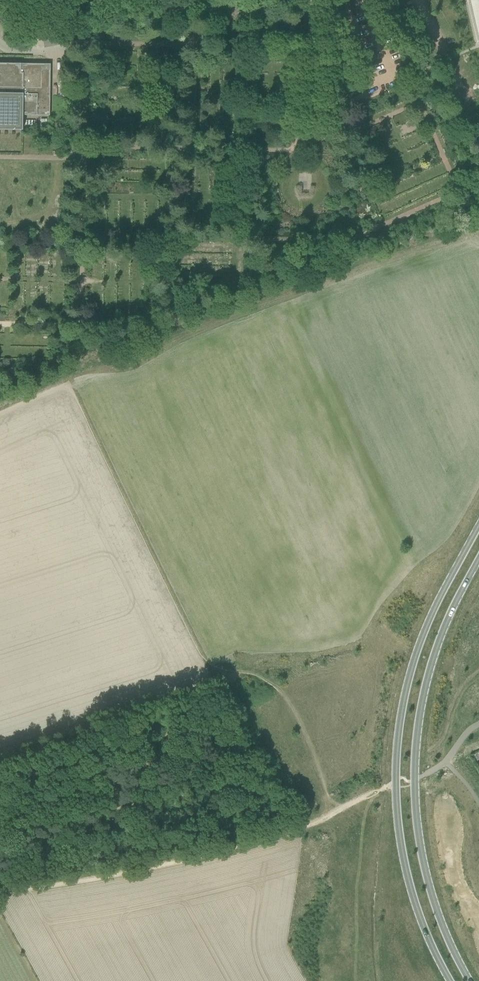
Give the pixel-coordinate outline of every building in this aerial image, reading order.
[(43,36),(45,47),(68,42),(66,31),(43,36)] [(21,126),(21,130),(22,130),(22,115),(49,116),(49,114),(49,81),(42,81),(42,75),(50,75),(50,64),(0,64),(0,126),(21,126)]
